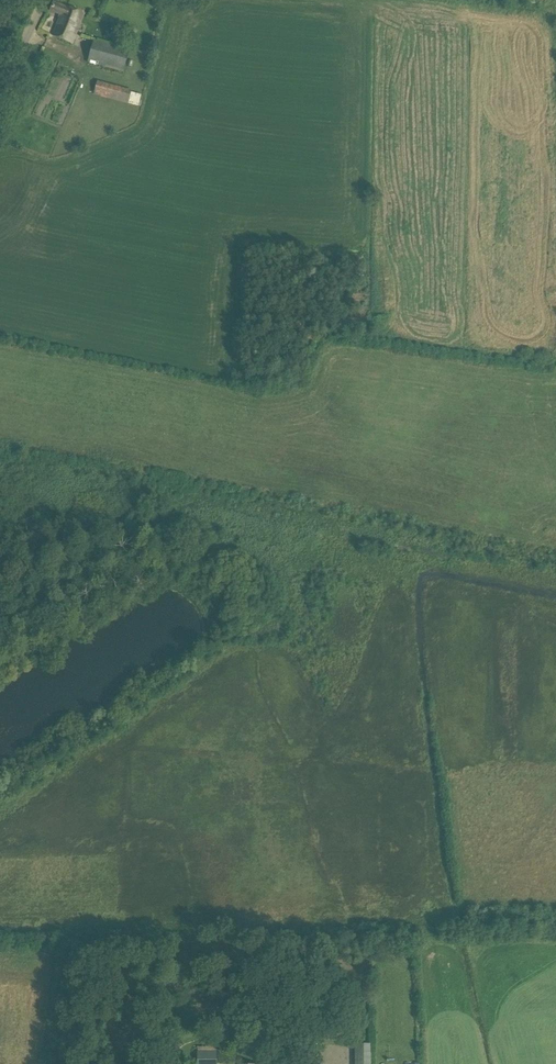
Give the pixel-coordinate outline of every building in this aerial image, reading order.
[(54,2),(50,11),(60,15),(52,35),(73,44),(85,14),(64,5),(64,6),(54,2)] [(129,50),(94,40),(88,63),(123,72),(129,50)] [(98,81),(95,94),(128,103),(132,90),(98,81)] [(372,1044),(354,1044),(355,1063),(373,1063),(372,1044)] [(283,1058),(297,1058),(296,1045),(283,1045),(283,1058)] [(197,1050),(197,1063),(217,1063),(216,1050),(197,1050)]
